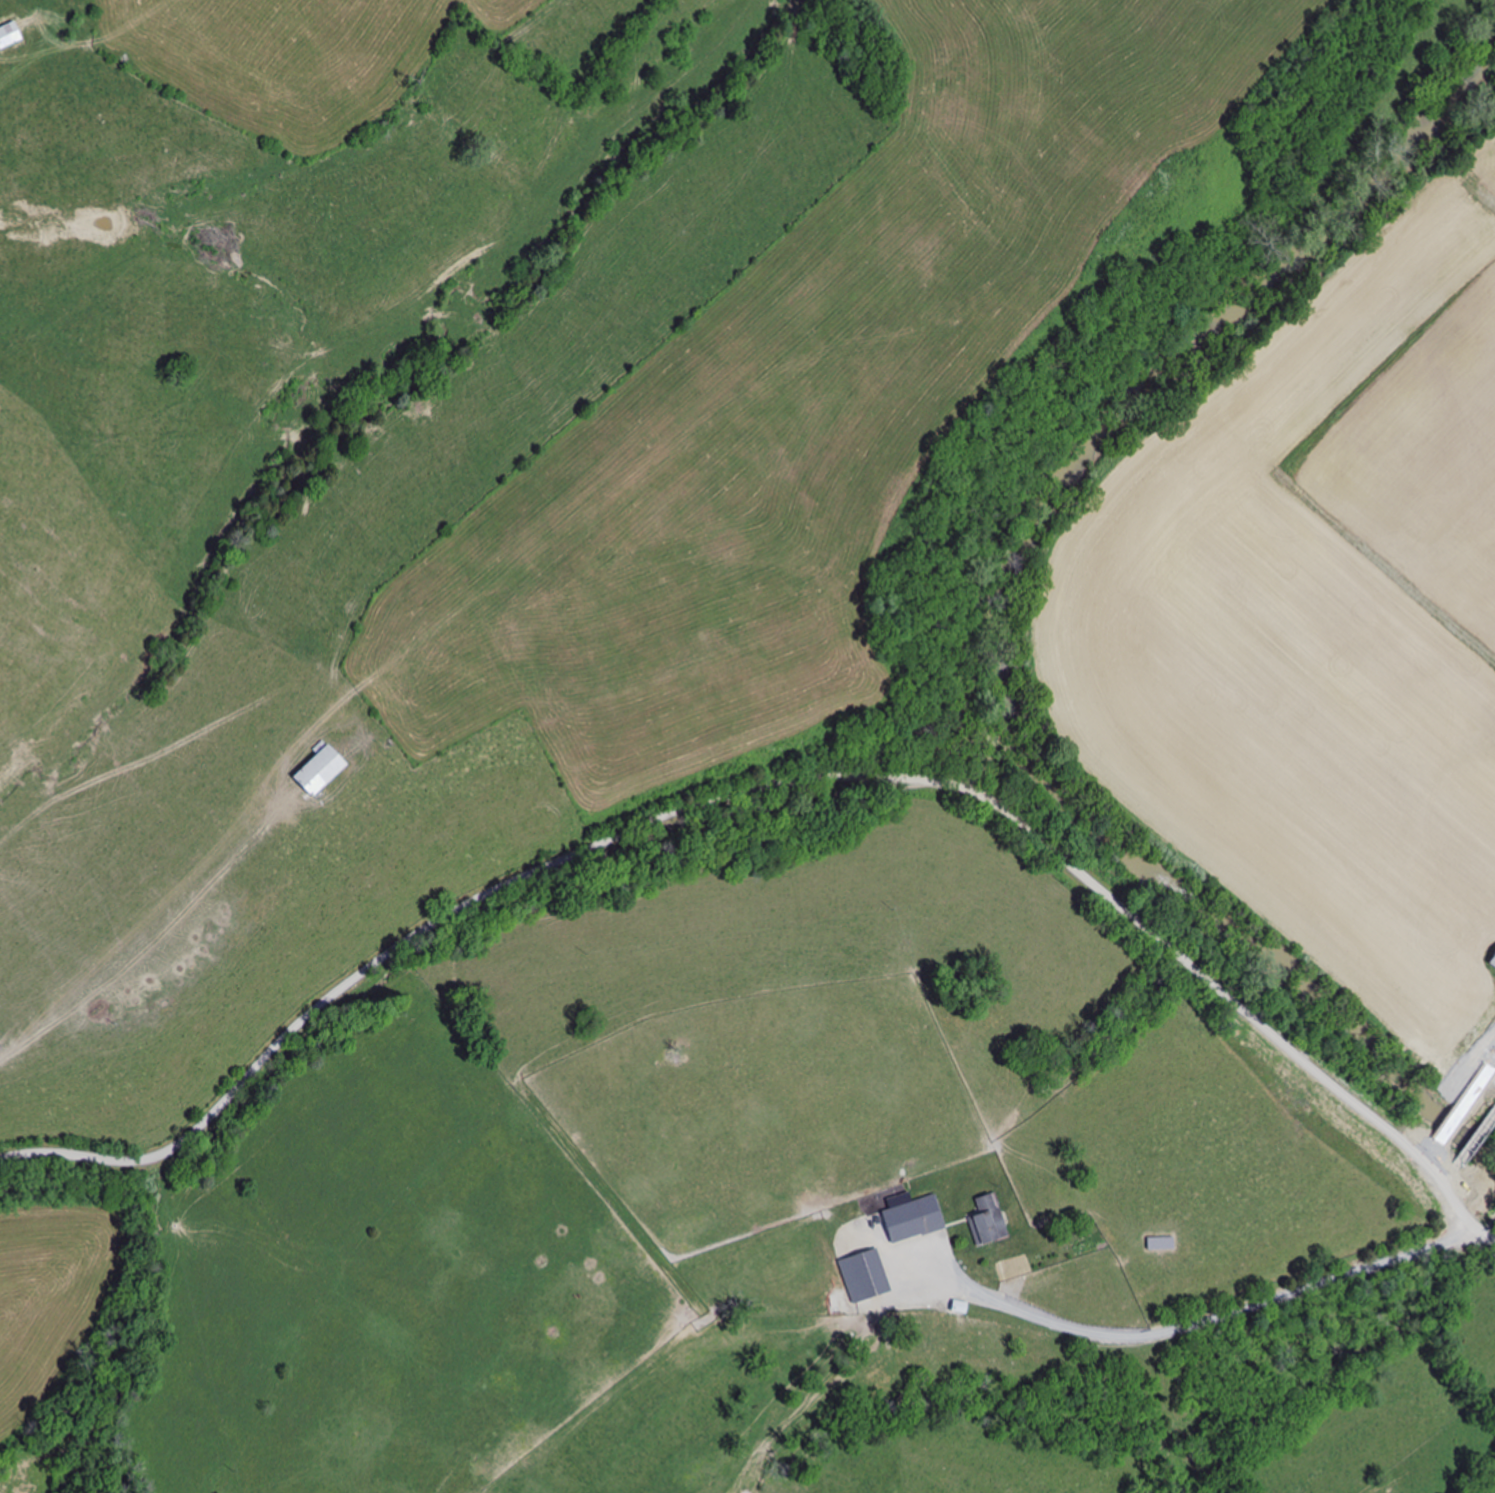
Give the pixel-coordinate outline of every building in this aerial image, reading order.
[(30,43),(24,23),(0,29),(0,33),(5,50),(30,43)] [(344,764),(323,743),(286,781),(307,802),(344,764)] [(1494,969),(1494,948),(1484,958),(1494,969)] [(970,1199),(975,1214),(965,1216),(974,1248),(1003,1240),(990,1193),(970,1199)] [(941,1230),(931,1196),(877,1211),(886,1245),(941,1230)] [(850,1303),(884,1293),(872,1250),(837,1259),(850,1303)] [(965,1315),(967,1304),(947,1301),(946,1313),(965,1315)]
